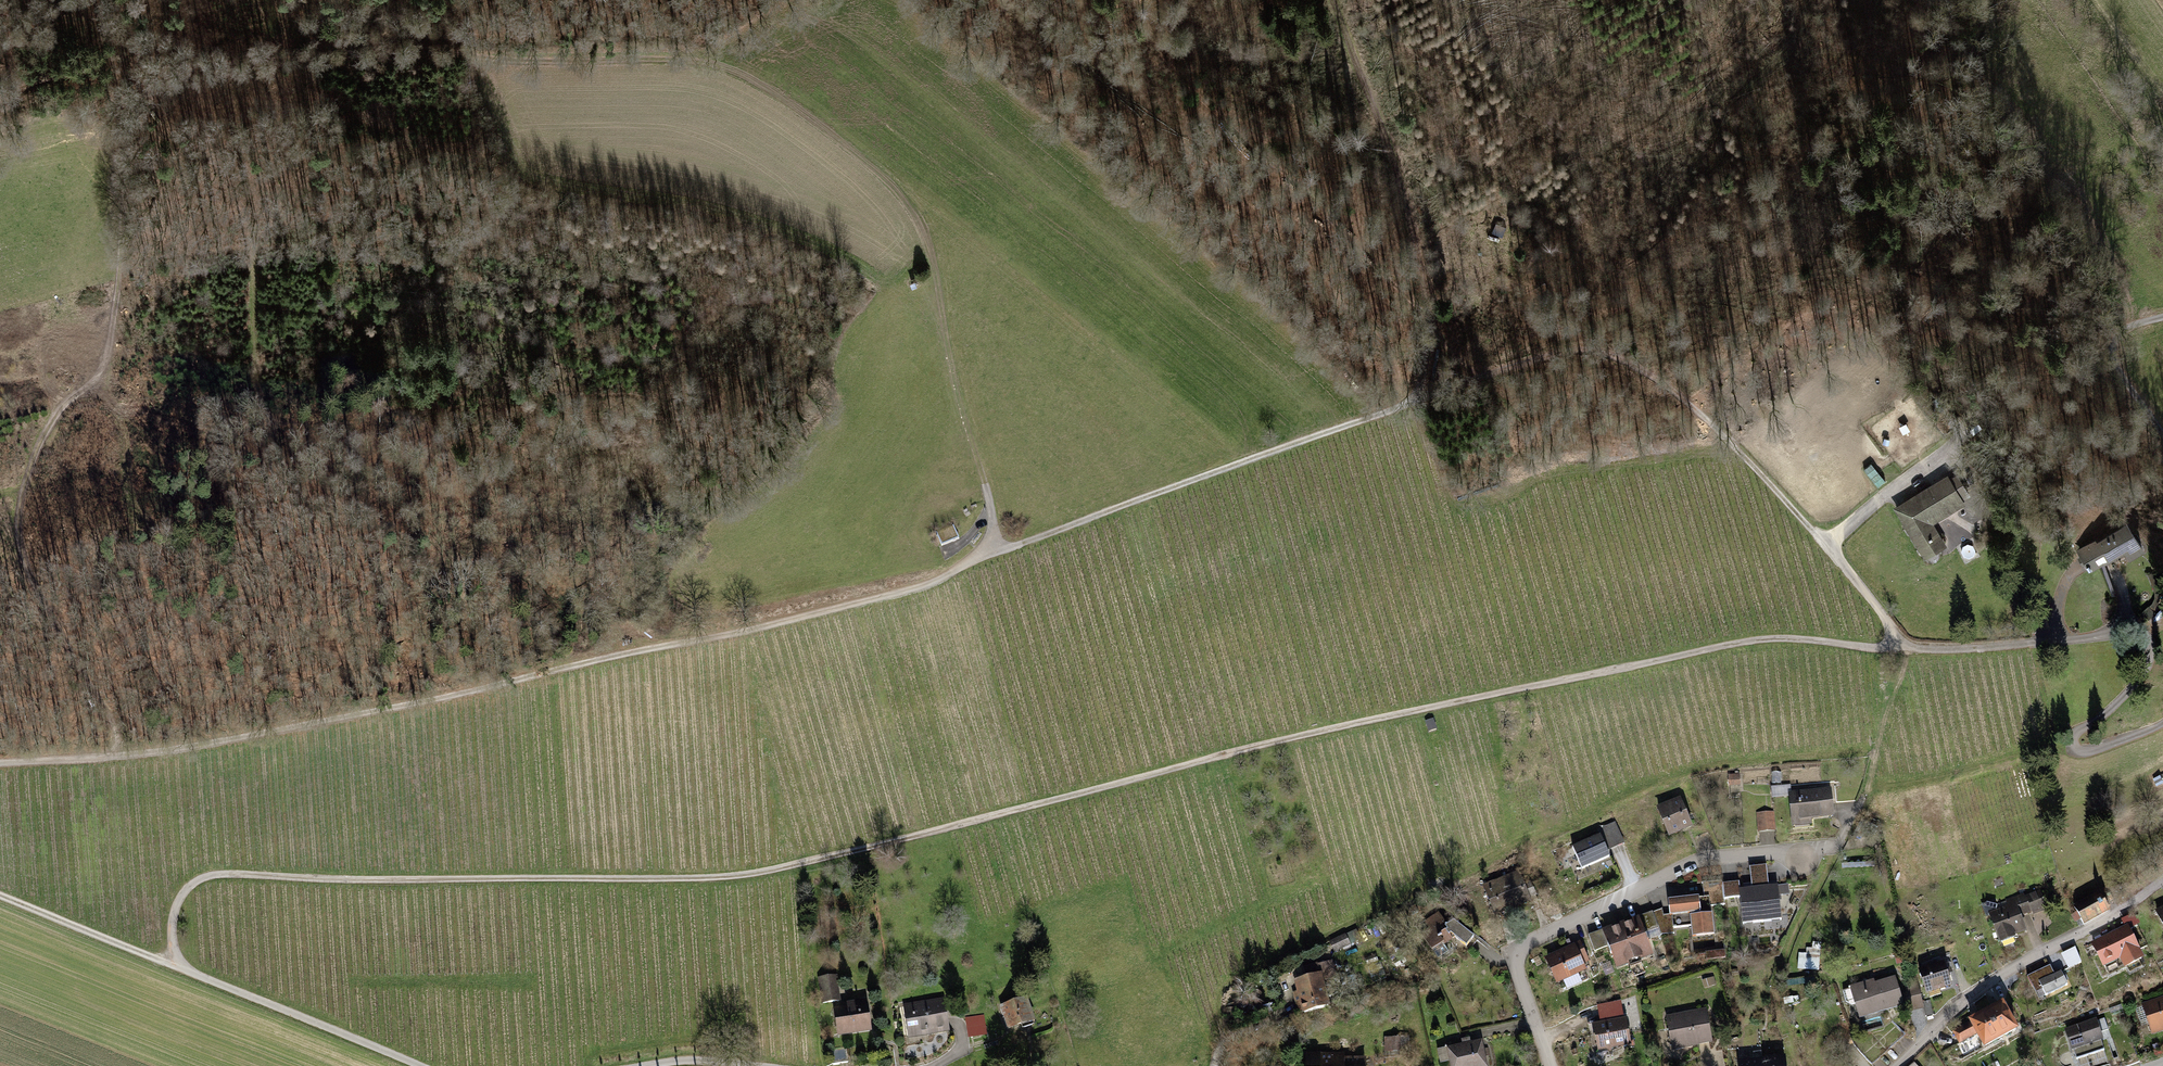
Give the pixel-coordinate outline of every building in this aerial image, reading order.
[(1975,500),(1957,469),(1893,508),(1926,561),(1950,546),(1936,524),(1975,500)] [(2100,537),(2078,550),(2093,573),(2130,550),(2136,559),(2151,549),(2133,521),(2102,541),(2100,537)] [(942,545),(959,541),(955,526),(938,530),(942,545)] [(1740,775),(1728,775),(1729,787),(1741,786),(1740,775)] [(1773,797),(1790,796),(1792,826),(1813,825),(1813,818),(1833,817),(1831,790),(1793,792),(1792,783),(1772,784),(1773,797)] [(1683,797),(1659,807),(1670,835),(1694,825),(1683,797)] [(1775,812),(1757,814),(1758,831),(1776,829),(1775,812)] [(1615,821),(1601,827),(1610,849),(1624,843),(1615,821)] [(1600,835),(1571,848),(1581,869),(1609,856),(1600,835)] [(1742,898),(1745,925),(1783,921),(1779,885),(1770,886),(1767,865),(1751,867),(1753,888),(1741,889),(1740,882),(1724,883),(1726,900),(1742,898)] [(1527,901),(1521,885),(1516,873),(1484,885),(1495,913),(1527,901)] [(1723,879),(1701,882),(1702,896),(1709,895),(1710,905),(1726,903),(1723,879)] [(1521,885),(1527,901),(1529,904),(1541,899),(1533,880),(1521,885)] [(2100,888),(2075,905),(2086,921),(2111,903),(2100,888)] [(1995,900),(1984,904),(1987,914),(1991,913),(2000,940),(2028,930),(2023,917),(2049,908),(2043,891),(2026,897),(2024,891),(2005,898),(2007,901),(1997,905),(1995,900)] [(1670,900),(1672,915),(1673,927),(1692,924),(1693,933),(1694,939),(1717,936),(1714,913),(1711,914),(1710,905),(1709,895),(1702,896),(1670,900)] [(1674,933),(1673,927),(1672,915),(1663,916),(1663,910),(1637,918),(1643,933),(1660,928),(1661,935),(1674,933)] [(1441,914),(1420,925),(1438,959),(1458,948),(1451,934),(1470,948),(1478,938),(1456,922),(1448,927),(1441,914)] [(1637,918),(1603,930),(1609,945),(1616,966),(1650,953),(1643,933),(1637,918)] [(2132,925),(2094,943),(2106,967),(2125,958),(2129,967),(2147,958),(2132,925)] [(1330,942),(1335,953),(1361,940),(1356,929),(1330,942)] [(1603,930),(1589,936),(1594,950),(1609,945),(1603,930)] [(1821,971),(1822,941),(1813,941),(1813,954),(1800,954),(1799,971),(1821,971)] [(1578,942),(1547,956),(1559,982),(1589,967),(1578,942)] [(2077,948),(2063,954),(2070,970),(2084,964),(2077,948)] [(1944,958),(1919,967),(1929,995),(1941,991),(1940,988),(1953,984),(1944,958)] [(2053,965),(2031,975),(2042,999),(2070,986),(2064,973),(2058,976),(2053,965)] [(1321,974),(1294,981),(1302,1013),(1329,1006),(1321,974)] [(836,975),(817,978),(821,1002),(841,999),(836,975)] [(1702,981),(1705,989),(1716,985),(1713,977),(1702,981)] [(1874,980),(1852,987),(1861,1019),(1905,1005),(1907,1012),(1924,1007),(1917,984),(1900,989),(1897,979),(1876,985),(1874,980)] [(1025,997),(1000,1006),(1009,1030),(1034,1020),(1025,997)] [(946,998),(903,1004),(907,1034),(950,1029),(946,998)] [(2144,1004),(2152,1030),(2162,1026),(2162,998),(2144,1004)] [(2022,1028),(2008,1001),(1959,1026),(1967,1040),(1981,1033),(1988,1046),(2022,1028)] [(868,1004),(835,1008),(838,1035),(872,1031),(868,1004)] [(1708,1008),(1666,1016),(1672,1051),(1715,1043),(1708,1008)] [(984,1016),(967,1019),(970,1035),(987,1032),(984,1016)] [(2105,1017),(2065,1030),(2074,1058),(2104,1048),(2099,1033),(2109,1030),(2105,1017)] [(1627,1018),(1594,1025),(1599,1050),(1632,1044),(1627,1018)] [(1409,1035),(1384,1037),(1385,1061),(1401,1059),(1401,1049),(1410,1049),(1409,1035)] [(1439,1048),(1441,1063),(1451,1061),(1451,1065),(1488,1065),(1484,1041),(1439,1048)] [(1739,1049),(1740,1065),(1783,1065),(1783,1060),(1761,1061),(1760,1048),(1739,1049)] [(1308,1053),(1308,1065),(1366,1065),(1366,1058),(1332,1058),(1333,1053),(1308,1053)]
